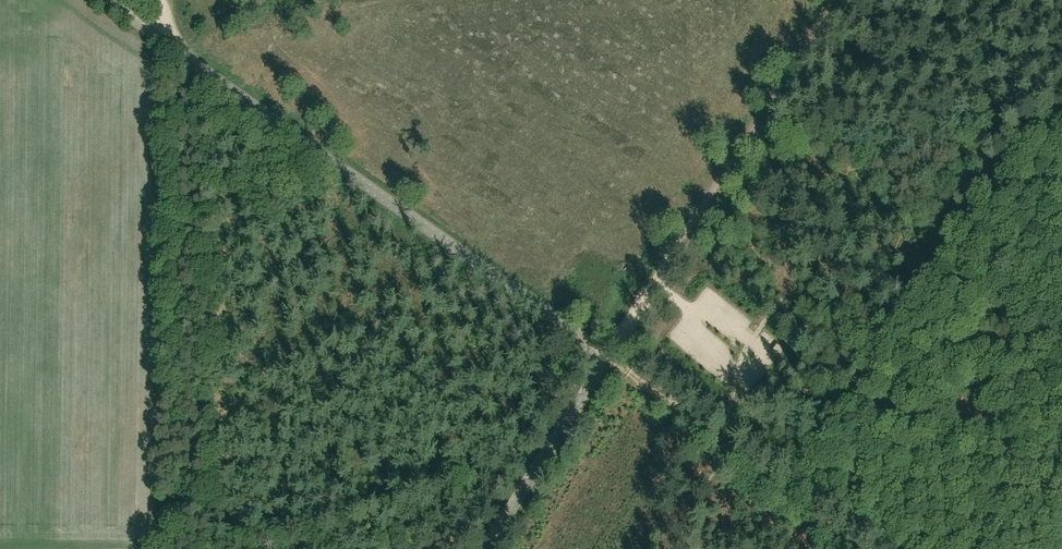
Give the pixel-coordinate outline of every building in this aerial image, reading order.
[(596,367),(601,379),(612,374),(607,363),(596,367)]
